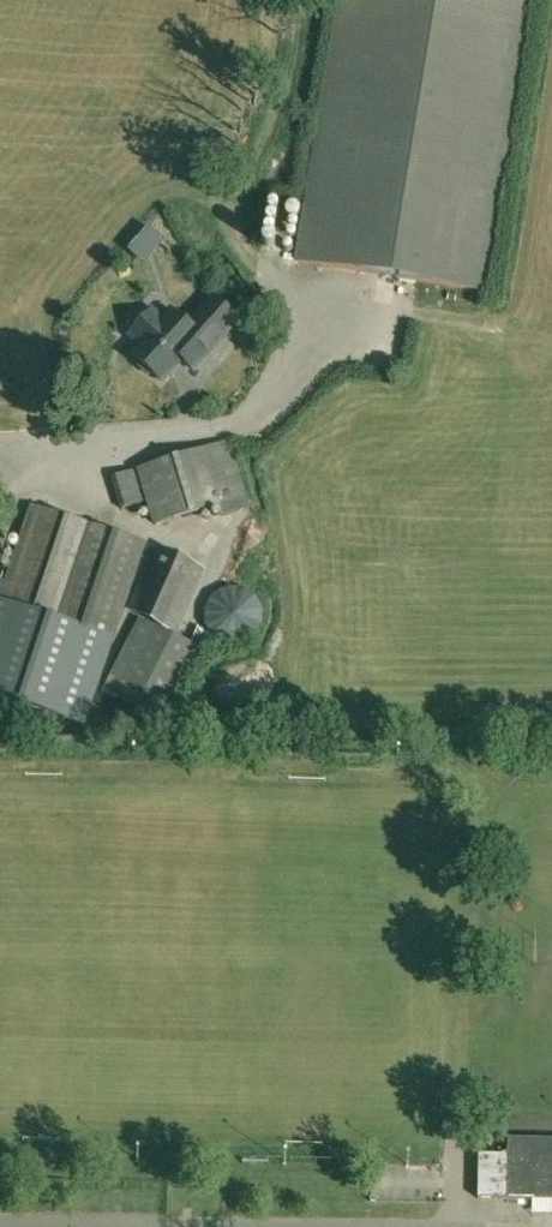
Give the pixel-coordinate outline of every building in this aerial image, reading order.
[(293,260),(296,261),(395,277),(486,292),(489,292),(536,0),(335,0),(293,260)] [(148,227),(135,241),(152,256),(165,241),(148,227)] [(127,332),(137,343),(128,353),(135,360),(134,363),(153,381),(156,380),(158,382),(163,386),(167,382),(176,371),(183,363),(197,374),(242,321),(220,302),(193,332),(187,327),(167,307),(158,318),(148,308),(127,332)] [(251,510),(230,442),(137,470),(154,528),(220,508),(223,518),(251,510)] [(119,511),(142,504),(132,472),(109,479),(119,511)] [(85,725),(110,652),(145,544),(34,508),(9,585),(0,582),(0,697),(85,725)] [(204,566),(158,545),(128,611),(174,632),(204,566)] [(240,590),(225,590),(212,598),(205,611),(205,625),(212,638),(225,646),(240,646),(253,638),(260,625),(260,611),(253,598),(240,590)] [(103,694),(119,702),(163,723),(200,649),(155,627),(139,619),(103,694)] [(531,1200),(551,1200),(551,1141),(508,1140),(508,1156),(532,1156),(531,1200)] [(478,1198),(531,1200),(532,1156),(508,1156),(479,1155),(478,1198)]
